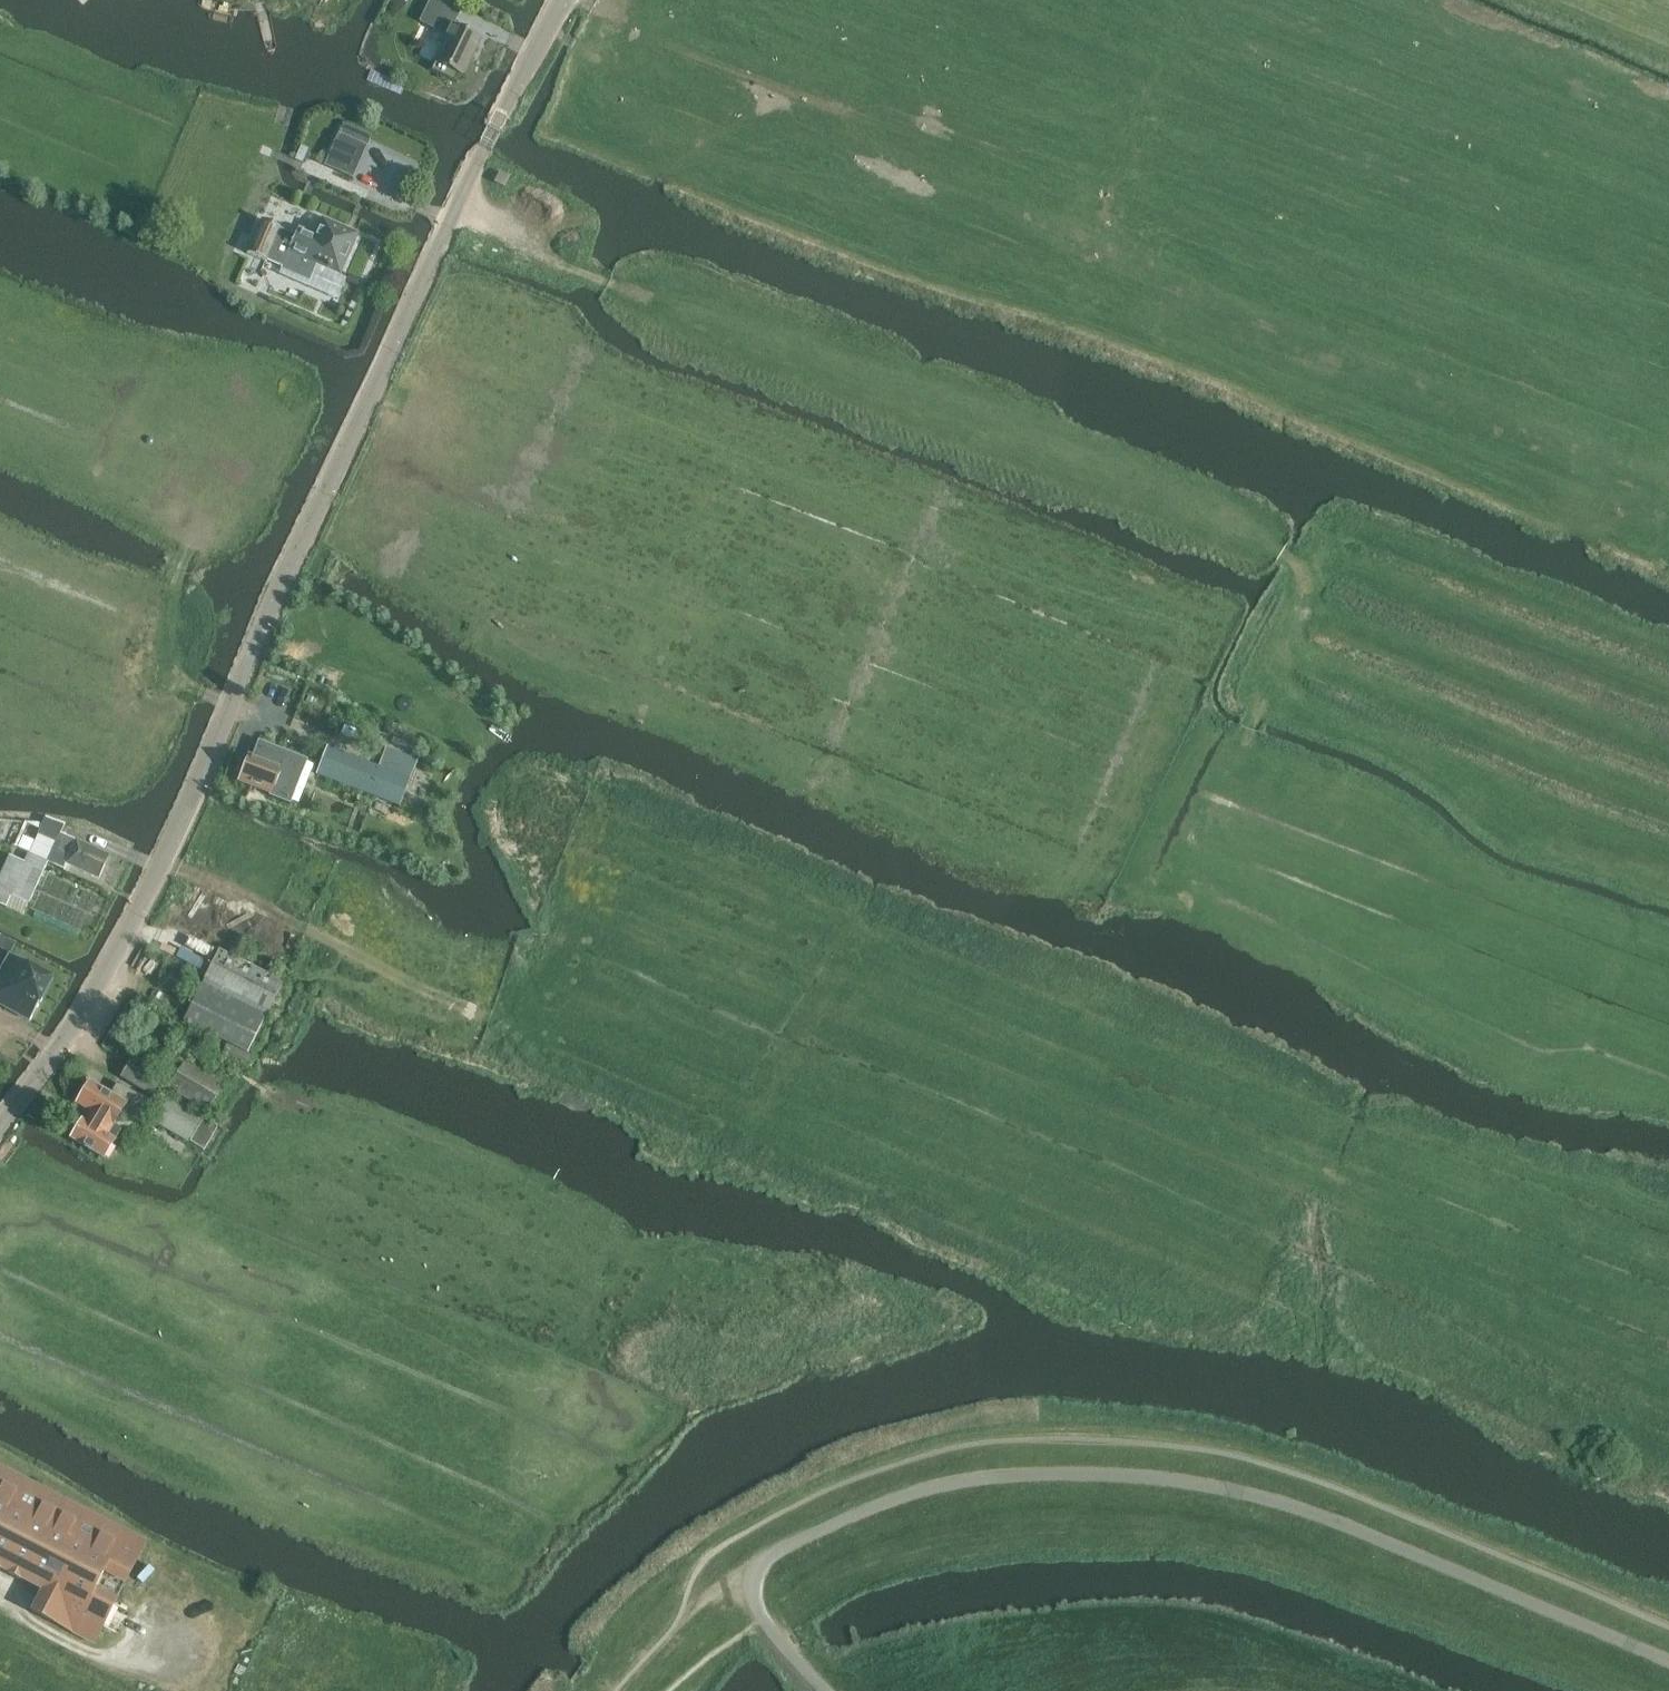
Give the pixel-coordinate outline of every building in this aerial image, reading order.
[(435,62),(436,62),(431,71),(456,83),(460,75),(463,76),(480,40),(453,26),(462,7),(448,0),(431,0),(420,21),(448,35),(435,62)] [(325,166),(354,178),(369,146),(340,133),(325,166)] [(297,234),(294,241),(278,234),(281,227),(262,219),(247,253),(266,261),(269,254),(286,261),(283,268),(309,280),(316,264),(340,274),(357,234),(323,220),(313,241),(297,234)] [(249,756),(239,781),(270,793),(269,796),(290,805),(308,759),(262,742),(255,758),(249,756)] [(326,746),(316,774),(399,805),(409,777),(326,746)] [(99,879),(109,856),(60,833),(64,824),(45,815),(28,852),(24,862),(10,857),(4,872),(0,880),(0,905),(13,911),(19,899),(30,904),(48,863),(64,871),(67,865),(99,879)] [(219,950),(184,1020),(248,1052),(283,982),(219,950)] [(30,1021),(54,978),(10,954),(0,972),(0,1004),(30,1021)] [(173,1040),(169,1046),(177,1051),(181,1045),(173,1040)] [(227,1043),(223,1051),(248,1063),(252,1055),(227,1043)] [(121,1077),(152,1095),(161,1080),(130,1061),(121,1077)] [(167,1090),(206,1112),(221,1087),(182,1065),(167,1090)] [(72,1138),(104,1157),(121,1129),(114,1124),(125,1104),(137,1111),(144,1099),(118,1082),(111,1094),(90,1082),(77,1102),(90,1110),(83,1122),(82,1121),(72,1138)] [(165,1095),(151,1119),(204,1150),(218,1127),(165,1095)] [(45,1592),(35,1612),(94,1642),(146,1541),(0,1467),(0,1569),(45,1592)]
